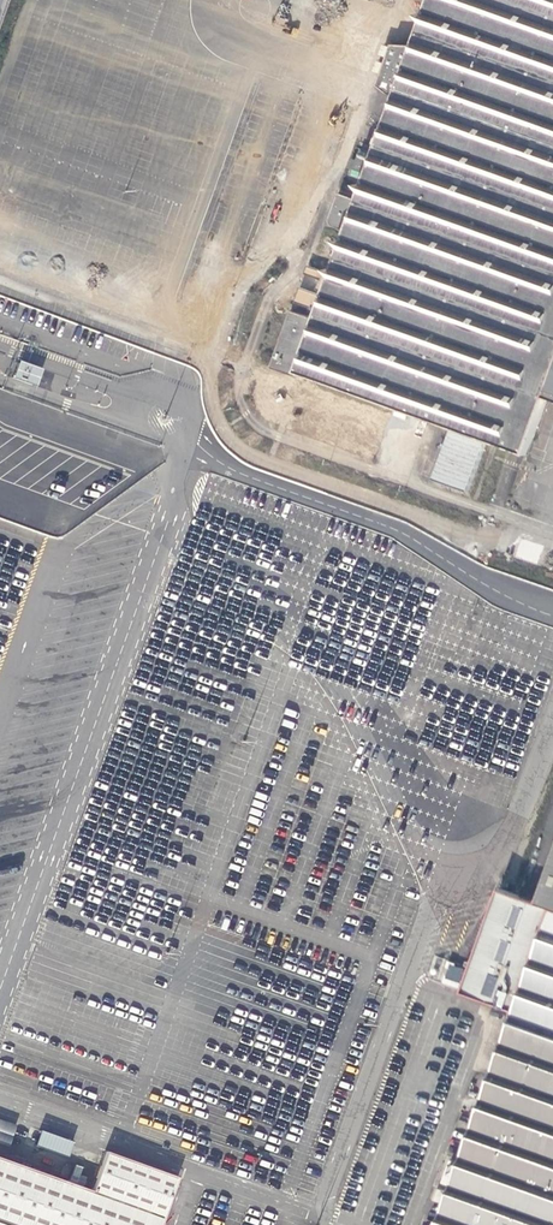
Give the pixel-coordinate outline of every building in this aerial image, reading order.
[(380,116),(308,317),(287,310),(266,368),(527,461),(547,404),(552,407),(552,0),(421,0),(380,116)] [(38,386),(44,368),(20,360),(14,377),(38,386)] [(480,444),(446,433),(430,478),(464,490),(480,444)] [(535,902),(498,889),(461,991),(513,1011),(435,1224),(552,1224),(552,853),(535,902)] [(9,1146),(17,1125),(0,1118),(0,1142),(9,1146)] [(72,1142),(39,1130),(34,1145),(67,1156),(72,1142)] [(178,1178),(105,1151),(91,1191),(0,1158),(0,1224),(161,1224),(178,1178)] [(73,1172),(70,1180),(84,1185),(87,1177),(73,1172)]
